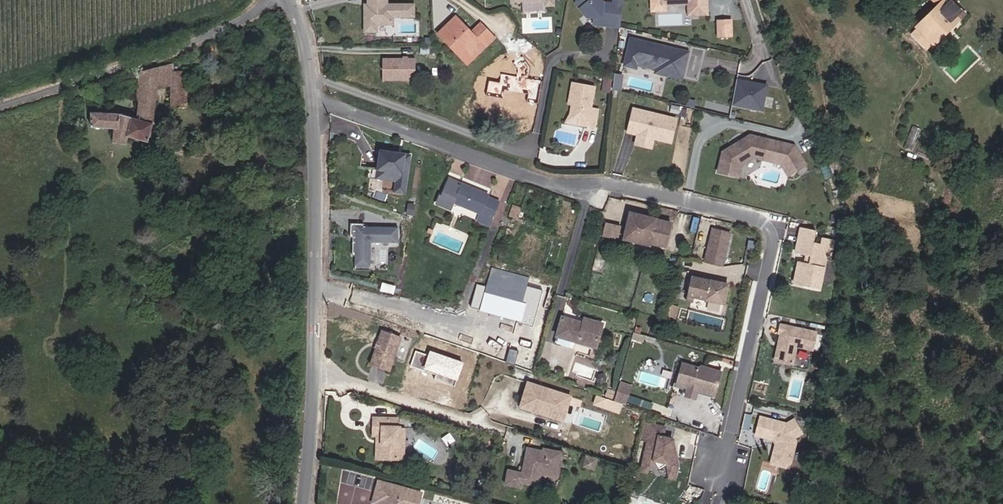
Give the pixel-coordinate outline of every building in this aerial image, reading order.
[(417,16),(417,2),(390,1),(390,0),(367,0),(366,32),(380,32),(381,24),(397,24),(397,16),(417,16)] [(625,2),(616,1),(615,8),(604,7),(598,0),(578,0),(577,7),(587,20),(595,21),(598,21),(601,25),(606,26),(605,29),(620,31),(625,2)] [(695,0),(666,0),(666,3),(655,3),(655,11),(668,10),(668,4),(692,3),(692,15),(711,14),(710,6),(695,7),(695,0)] [(971,14),(957,0),(933,0),(941,8),(913,36),(930,53),(971,14)] [(437,30),(460,56),(478,40),(480,42),(484,47),(493,39),(482,27),(472,35),(469,31),(455,15),(437,30)] [(415,17),(397,17),(397,25),(382,25),(382,32),(415,32),(415,17)] [(735,36),(735,20),(721,20),(721,36),(735,36)] [(605,29),(606,26),(601,25),(598,21),(595,21),(594,28),(605,29)] [(479,23),(469,31),(472,35),(482,27),(479,23)] [(531,37),(535,27),(524,24),(521,34),(531,37)] [(466,63),(484,47),(480,42),(478,40),(460,56),(466,63)] [(688,57),(631,42),(624,68),(635,71),(637,64),(656,69),(654,76),(666,79),(669,68),(684,72),(688,57)] [(410,81),(411,59),(378,59),(377,80),(410,81)] [(173,65),(158,69),(156,84),(170,84),(170,72),(173,72),(173,65)] [(681,83),(684,72),(669,68),(666,79),(681,83)] [(155,97),(156,84),(158,69),(140,72),(138,95),(140,96),(155,97)] [(170,72),(170,84),(170,108),(185,109),(185,103),(186,89),(182,89),(183,72),(173,72),(170,72)] [(585,113),(590,92),(568,87),(564,104),(567,104),(564,117),(569,125),(581,127),(581,130),(589,132),(592,114),(585,113)] [(760,119),(766,96),(737,88),(731,111),(760,119)] [(154,104),(155,97),(140,96),(139,103),(154,104)] [(154,104),(139,103),(138,120),(123,116),(91,115),(91,128),(113,129),(112,142),(126,143),(126,135),(131,136),(146,142),(153,123),(154,104)] [(639,121),(641,115),(632,112),(630,118),(639,121)] [(668,147),(674,124),(641,115),(639,121),(630,118),(625,135),(668,147)] [(569,125),(564,117),(559,126),(581,130),(581,127),(569,125)] [(766,146),(749,141),(747,147),(742,145),(721,157),(716,177),(735,182),(739,171),(752,163),(761,166),(766,146)] [(771,169),(776,152),(778,149),(766,146),(761,166),(771,169)] [(793,153),(778,149),(776,152),(771,169),(779,171),(786,182),(803,172),(793,153)] [(404,196),(409,158),(380,154),(377,172),(387,174),(386,182),(396,184),(394,194),(404,196)] [(386,182),(387,174),(377,172),(376,181),(386,182)] [(483,196),(443,177),(435,195),(433,193),(429,200),(443,207),(446,201),(475,214),(472,220),(483,225),(493,204),(482,199),(483,196)] [(509,222),(514,210),(506,208),(501,218),(509,222)] [(668,216),(626,212),(623,240),(650,242),(651,240),(666,242),(668,216)] [(605,236),(620,238),(622,224),(607,221),(605,236)] [(398,242),(398,227),(363,227),(363,224),(350,224),(350,237),(352,237),(352,256),(355,256),(355,266),(370,266),(369,242),(398,242)] [(827,260),(832,239),(819,237),(818,243),(811,242),(814,230),(799,227),(794,253),(808,256),(806,263),(797,261),(794,274),(804,276),(802,285),(817,289),(823,259),(827,260)] [(718,265),(725,233),(708,229),(701,261),(718,265)] [(493,271),(484,295),(520,308),(528,284),(493,271)] [(704,295),(709,276),(690,272),(686,291),(687,291),(686,296),(691,297),(692,292),(704,295)] [(802,285),(804,276),(794,274),(792,283),(802,285)] [(601,329),(583,324),(582,329),(580,328),(579,331),(576,330),(575,327),(565,324),(560,327),(556,342),(575,347),(595,352),(592,362),(595,363),(598,353),(596,352),(601,329)] [(810,352),(814,335),(778,327),(776,336),(778,336),(776,345),(779,345),(779,349),(776,348),(772,363),(790,367),(794,349),(810,352)] [(400,337),(381,331),(370,365),(389,371),(400,337)] [(554,350),(573,355),(575,347),(556,342),(554,350)] [(453,389),(462,365),(430,353),(429,357),(416,352),(410,367),(435,376),(433,381),(453,389)] [(680,367),(675,388),(686,391),(699,394),(715,399),(721,375),(714,373),(713,376),(705,374),(703,371),(700,370),(696,371),(680,367)] [(630,403),(633,383),(621,381),(617,400),(630,403)] [(522,410),(530,386),(527,385),(520,409),(522,410)] [(565,413),(569,398),(530,386),(522,410),(559,422),(562,412),(565,413)] [(609,389),(606,396),(615,399),(618,392),(609,389)] [(697,403),(699,394),(686,391),(684,399),(697,403)] [(597,395),(595,405),(622,412),(625,402),(597,395)] [(744,428),(750,429),(752,414),(745,413),(744,428)] [(397,423),(373,421),(373,428),(381,429),(380,446),(378,446),(377,462),(395,463),(396,449),(397,449),(399,433),(399,431),(396,431),(397,423)] [(793,441),(801,436),(792,423),(785,428),(784,427),(759,421),(755,438),(772,443),(776,444),(777,446),(775,447),(772,459),(790,464),(795,444),(793,441)] [(376,438),(373,461),(377,462),(378,446),(380,446),(381,429),(373,428),(372,438),(376,438)] [(663,434),(651,432),(641,478),(646,479),(654,468),(666,471),(669,484),(675,486),(678,473),(671,446),(661,444),(663,434)] [(401,464),(404,433),(399,433),(397,449),(396,449),(395,463),(401,464)] [(539,456),(528,453),(522,478),(508,474),(504,487),(519,491),(520,486),(536,491),(540,476),(545,477),(544,480),(555,483),(561,459),(544,455),(543,460),(539,459),(539,456)] [(788,471),(790,464),(772,459),(770,466),(788,471)] [(381,483),(378,494),(385,496),(383,503),(408,503),(414,503),(421,503),(424,495),(381,483)] [(375,503),(383,503),(385,496),(378,494),(375,503)]
